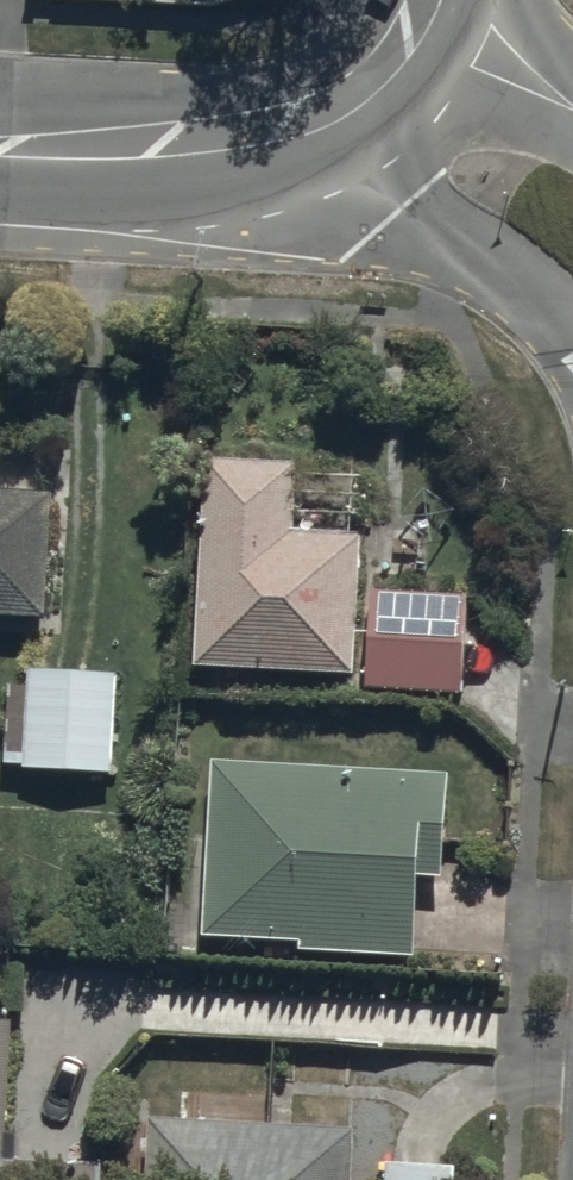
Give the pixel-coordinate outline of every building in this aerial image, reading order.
[(464,590),(354,586),(356,525),(282,523),(284,454),(198,452),(191,659),(353,664),(352,688),(461,691),(464,590)] [(44,611),(51,486),(0,483),(0,609),(44,611)] [(0,729),(0,763),(114,766),(118,671),(27,668),(26,685),(2,684),(0,729)] [(444,764),(212,751),(202,925),(295,931),(294,947),(407,954),(411,876),(437,877),(444,764)] [(0,1015),(0,1179),(62,1179),(63,1158),(10,1154),(11,1126),(3,1126),(10,1015),(0,1015)] [(144,1109),(140,1179),(347,1179),(350,1120),(144,1109)] [(378,1156),(378,1179),(453,1179),(454,1156),(378,1156)]
